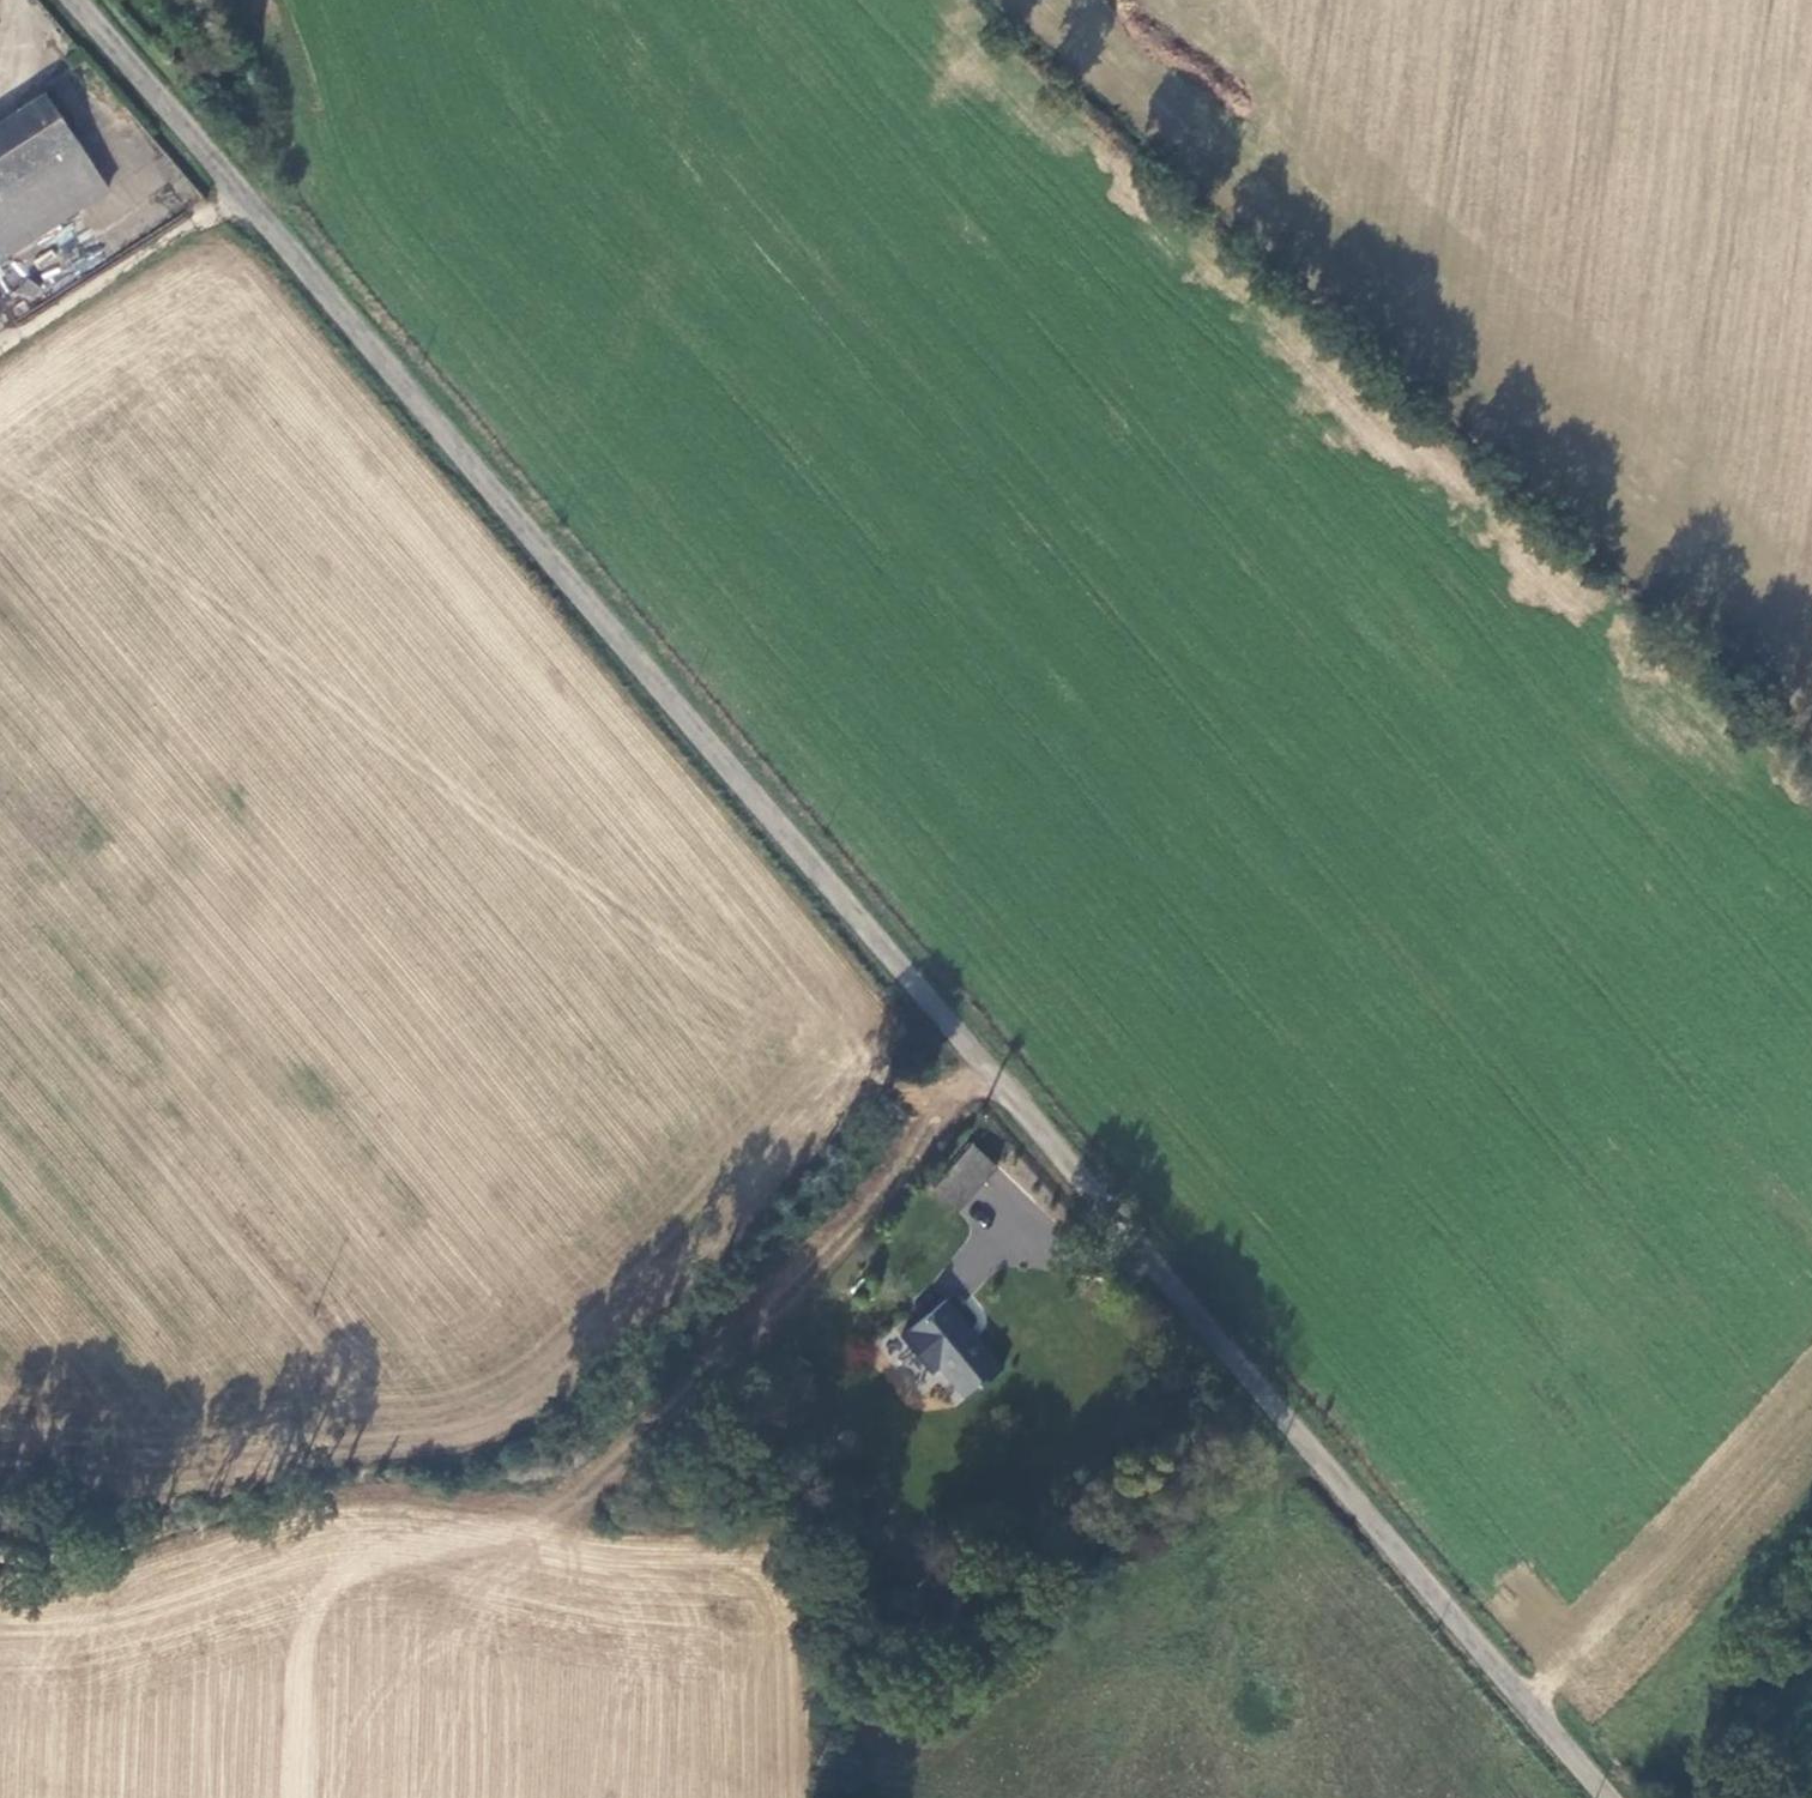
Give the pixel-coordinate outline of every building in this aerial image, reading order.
[(47,91),(18,109),(49,157),(75,139),(47,91)] [(18,109),(0,121),(0,259),(109,189),(75,139),(49,157),(18,109)] [(971,1144),(931,1192),(957,1214),(997,1166),(971,1144)] [(946,1300),(901,1339),(932,1374),(939,1368),(966,1399),(1003,1366),(946,1300)]
